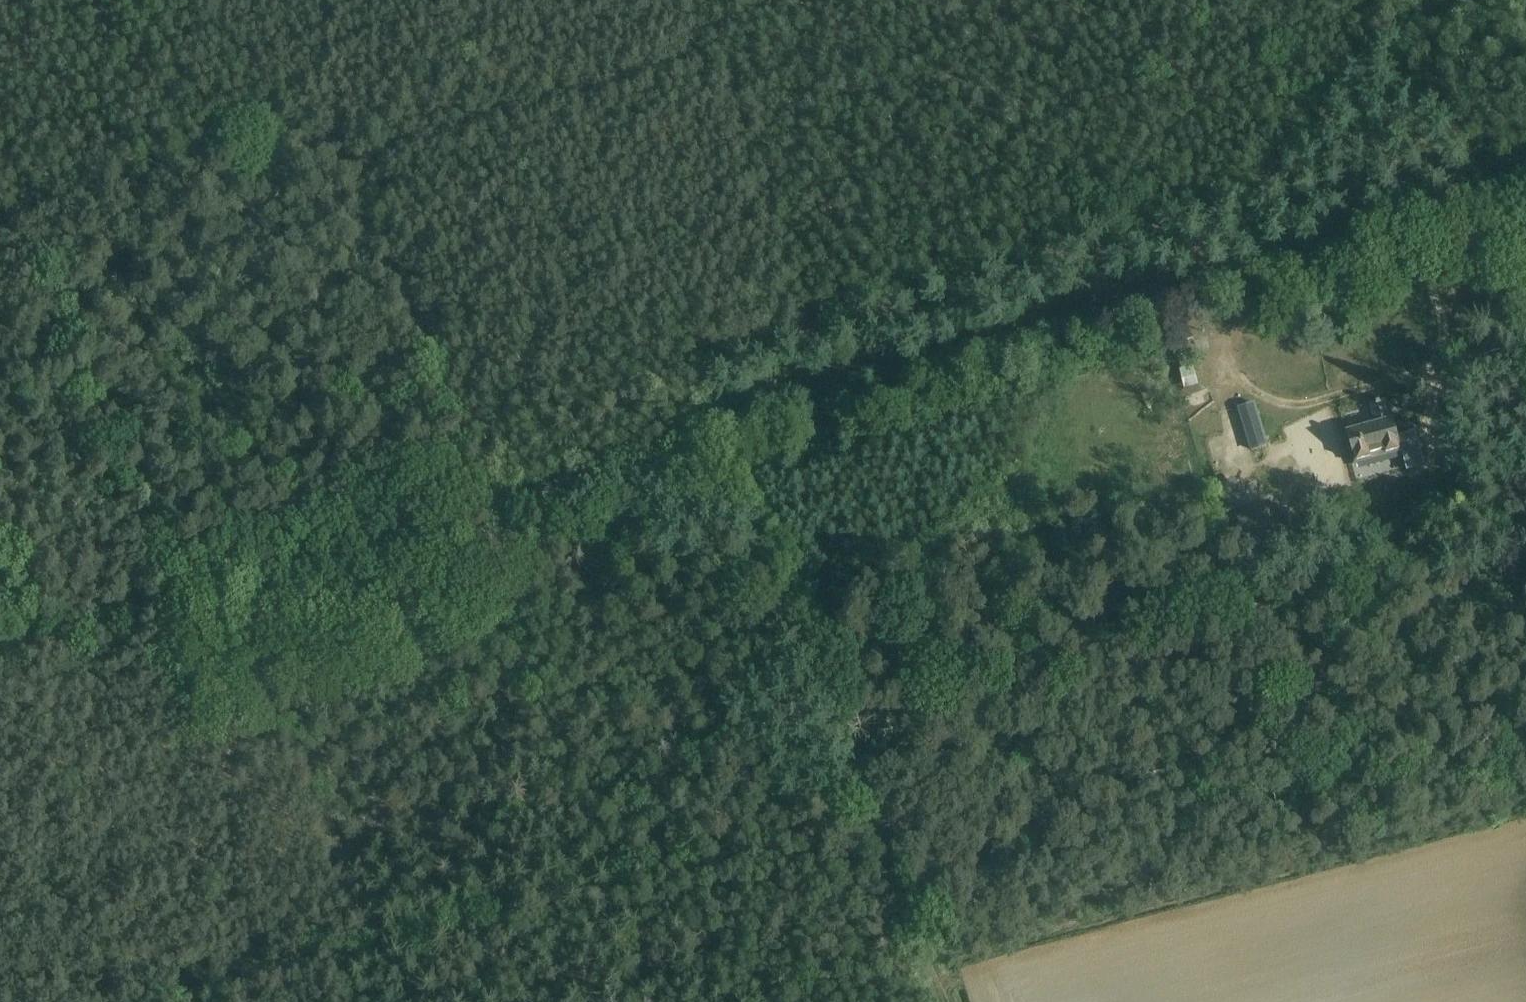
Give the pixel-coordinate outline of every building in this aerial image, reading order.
[(1176,372),(1183,391),(1198,386),(1191,367),(1176,372)] [(1347,432),(1353,452),(1356,463),(1402,451),(1399,439),(1394,419),(1391,420),(1385,400),(1371,405),(1376,424),(1347,432)] [(1267,441),(1254,401),(1240,405),(1252,446),(1267,441)] [(1416,411),(1410,415),(1415,422),(1421,418),(1416,411)] [(1507,520),(1511,533),(1520,531),(1516,517),(1507,520)]
